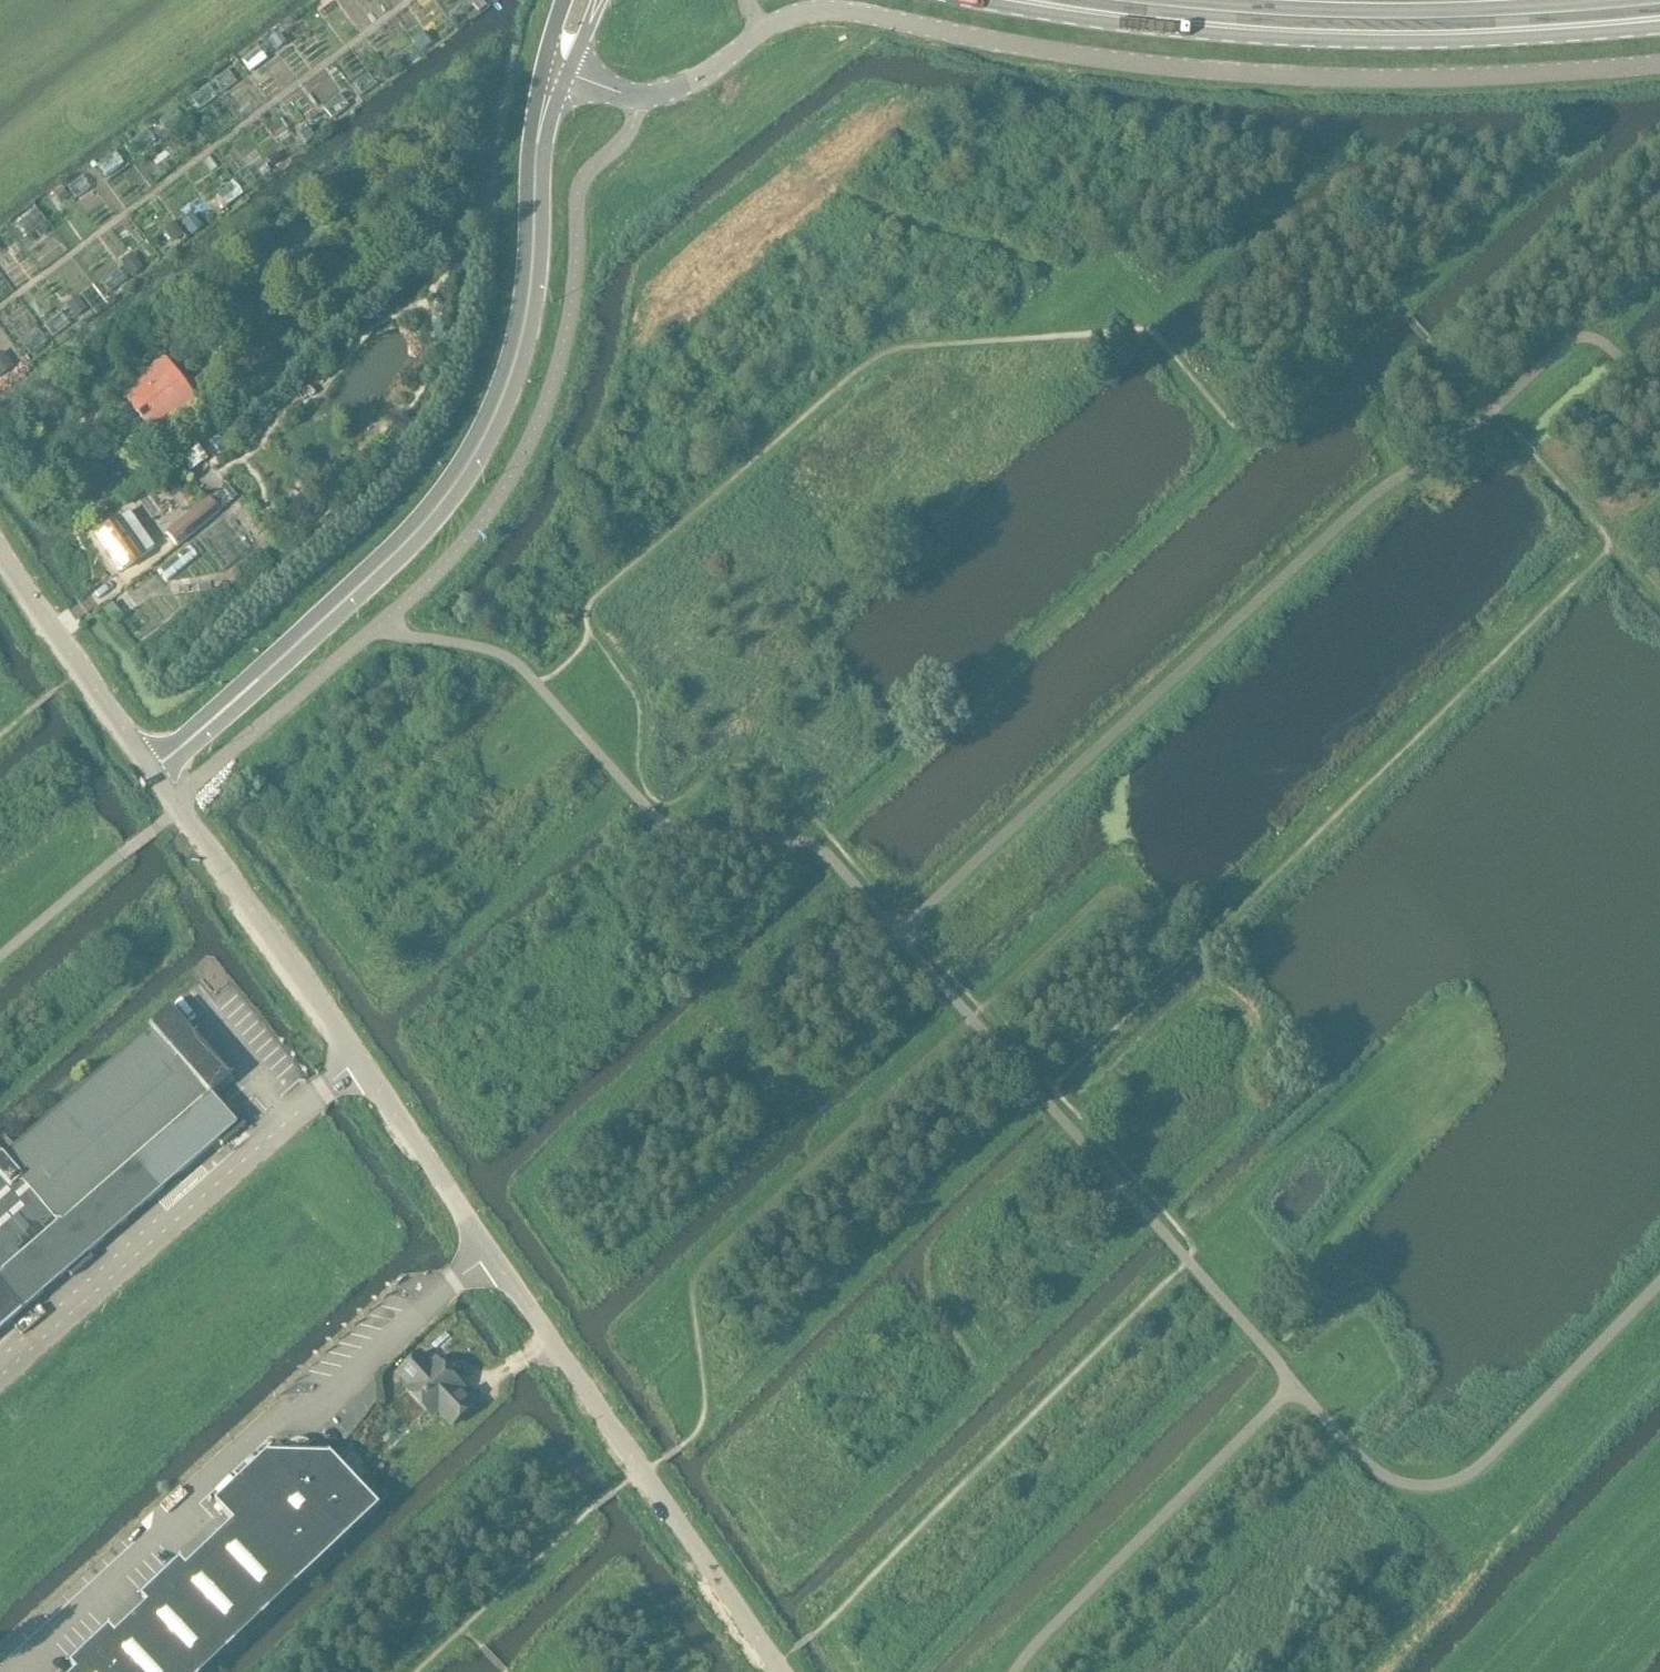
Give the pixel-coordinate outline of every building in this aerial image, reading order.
[(166,362),(121,397),(149,433),(194,399),(166,362)] [(164,534),(175,547),(176,548),(219,513),(207,498),(164,534)] [(120,572),(152,550),(126,513),(94,536),(120,572)] [(0,1137),(0,1289),(20,1312),(234,1126),(208,1097),(228,1079),(167,1009),(147,1027),(148,1029),(13,1146),(3,1135),(0,1137)] [(20,1312),(0,1289),(0,1330),(20,1313),(21,1314),(21,1313),(20,1312)] [(453,1426),(474,1406),(459,1391),(463,1388),(437,1361),(432,1366),(420,1354),(399,1374),(411,1386),(406,1391),(432,1417),(439,1411),(453,1426)] [(216,1504),(234,1523),(235,1523),(296,1587),(380,1508),(331,1456),(330,1457),(307,1457),(307,1447),(293,1447),(293,1456),(269,1456),(269,1455),(216,1504)] [(234,1524),(203,1553),(233,1585),(264,1618),(296,1587),(235,1523),(234,1523),(234,1524)] [(181,1562),(162,1580),(186,1606),(212,1634),(229,1651),(264,1618),(233,1585),(203,1553),(187,1569),(181,1562)] [(132,1620),(150,1639),(175,1665),(181,1671),(207,1671),(229,1651),(212,1634),(186,1606),(162,1580),(142,1599),(148,1605),(132,1620)] [(91,1648),(114,1671),(181,1671),(175,1665),(150,1639),(132,1620),(116,1636),(110,1629),(91,1648)] [(91,1648),(71,1666),(77,1671),(114,1671),(91,1648)]
